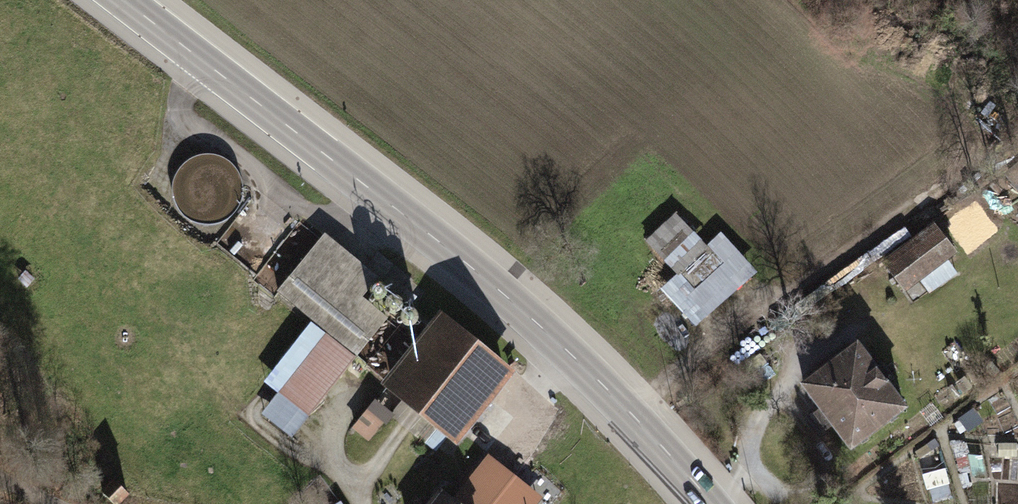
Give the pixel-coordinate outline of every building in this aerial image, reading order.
[(183,211),(192,218),(204,221),(215,220),(226,216),(235,209),(241,199),(243,187),(242,176),(237,166),(229,157),(218,152),(207,150),(195,153),(185,159),(177,167),(173,179),(173,190),(176,202),(183,211)] [(677,274),(661,288),(696,327),(759,272),(722,231),(708,243),(678,210),(646,239),(677,274)] [(883,260),(906,292),(925,279),(933,291),(959,272),(950,260),(959,253),(936,222),(883,260)] [(323,231),(276,289),(360,358),(392,318),(361,292),(376,274),(323,231)] [(378,297),(381,297),(383,295),(385,294),(386,291),(387,288),(386,286),(385,283),(383,282),(380,281),(377,281),(375,282),(373,283),(371,285),(371,288),(371,290),(372,293),(373,295),(376,296),(378,297)] [(388,306),(391,308),(393,308),(396,308),(398,307),(400,306),(402,303),(403,301),(402,298),(401,296),(399,294),(397,292),(394,292),(392,292),(389,294),(387,296),(386,298),(386,301),(387,304),(388,306)] [(418,308),(417,305),(415,303),(412,302),(409,302),(406,303),(404,305),(402,307),(401,310),(401,313),(402,316),(404,318),(407,320),(410,320),(413,320),(415,319),(417,316),(419,314),(419,311),(418,308)] [(383,381),(458,440),(511,373),(437,313),(383,381)] [(322,334),(308,324),(264,384),(278,394),(263,414),(299,440),(360,358),(324,331),(322,334)] [(921,413),(869,340),(808,383),(860,457),(921,413)] [(373,441),(386,418),(367,407),(354,430),(373,441)] [(542,496),(487,454),(454,497),(463,503),(535,503),(542,496)] [(127,493),(114,480),(102,493),(113,503),(117,503),(127,493)] [(442,489),(429,503),(463,503),(454,497),(442,489)]
